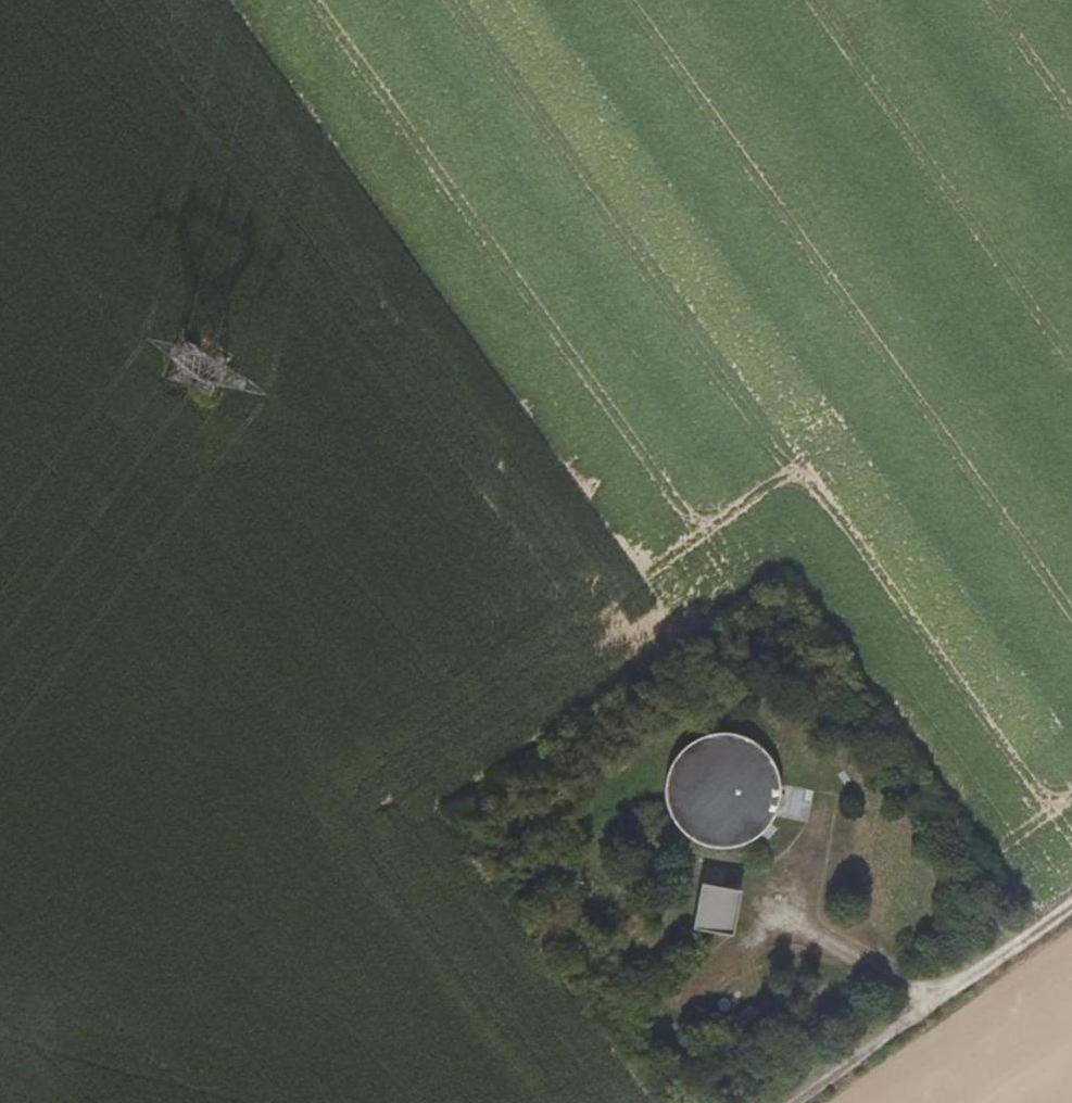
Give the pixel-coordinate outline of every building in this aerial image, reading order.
[(694,938),(736,941),(739,893),(697,890),(694,938)]
